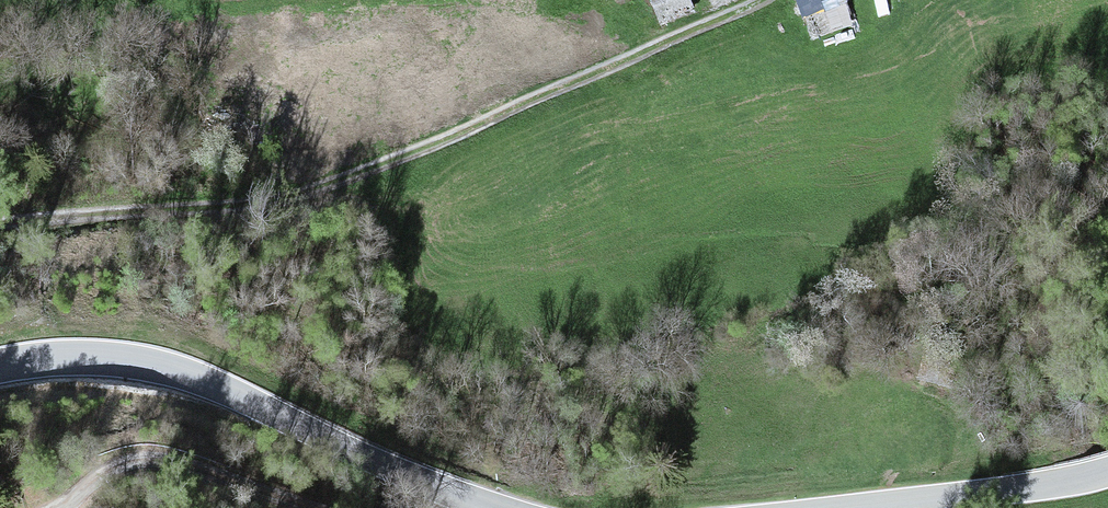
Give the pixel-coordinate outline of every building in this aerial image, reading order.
[(696,10),(693,0),(654,0),(661,21),(696,10)] [(806,31),(846,13),(841,0),(792,0),(806,31)]
